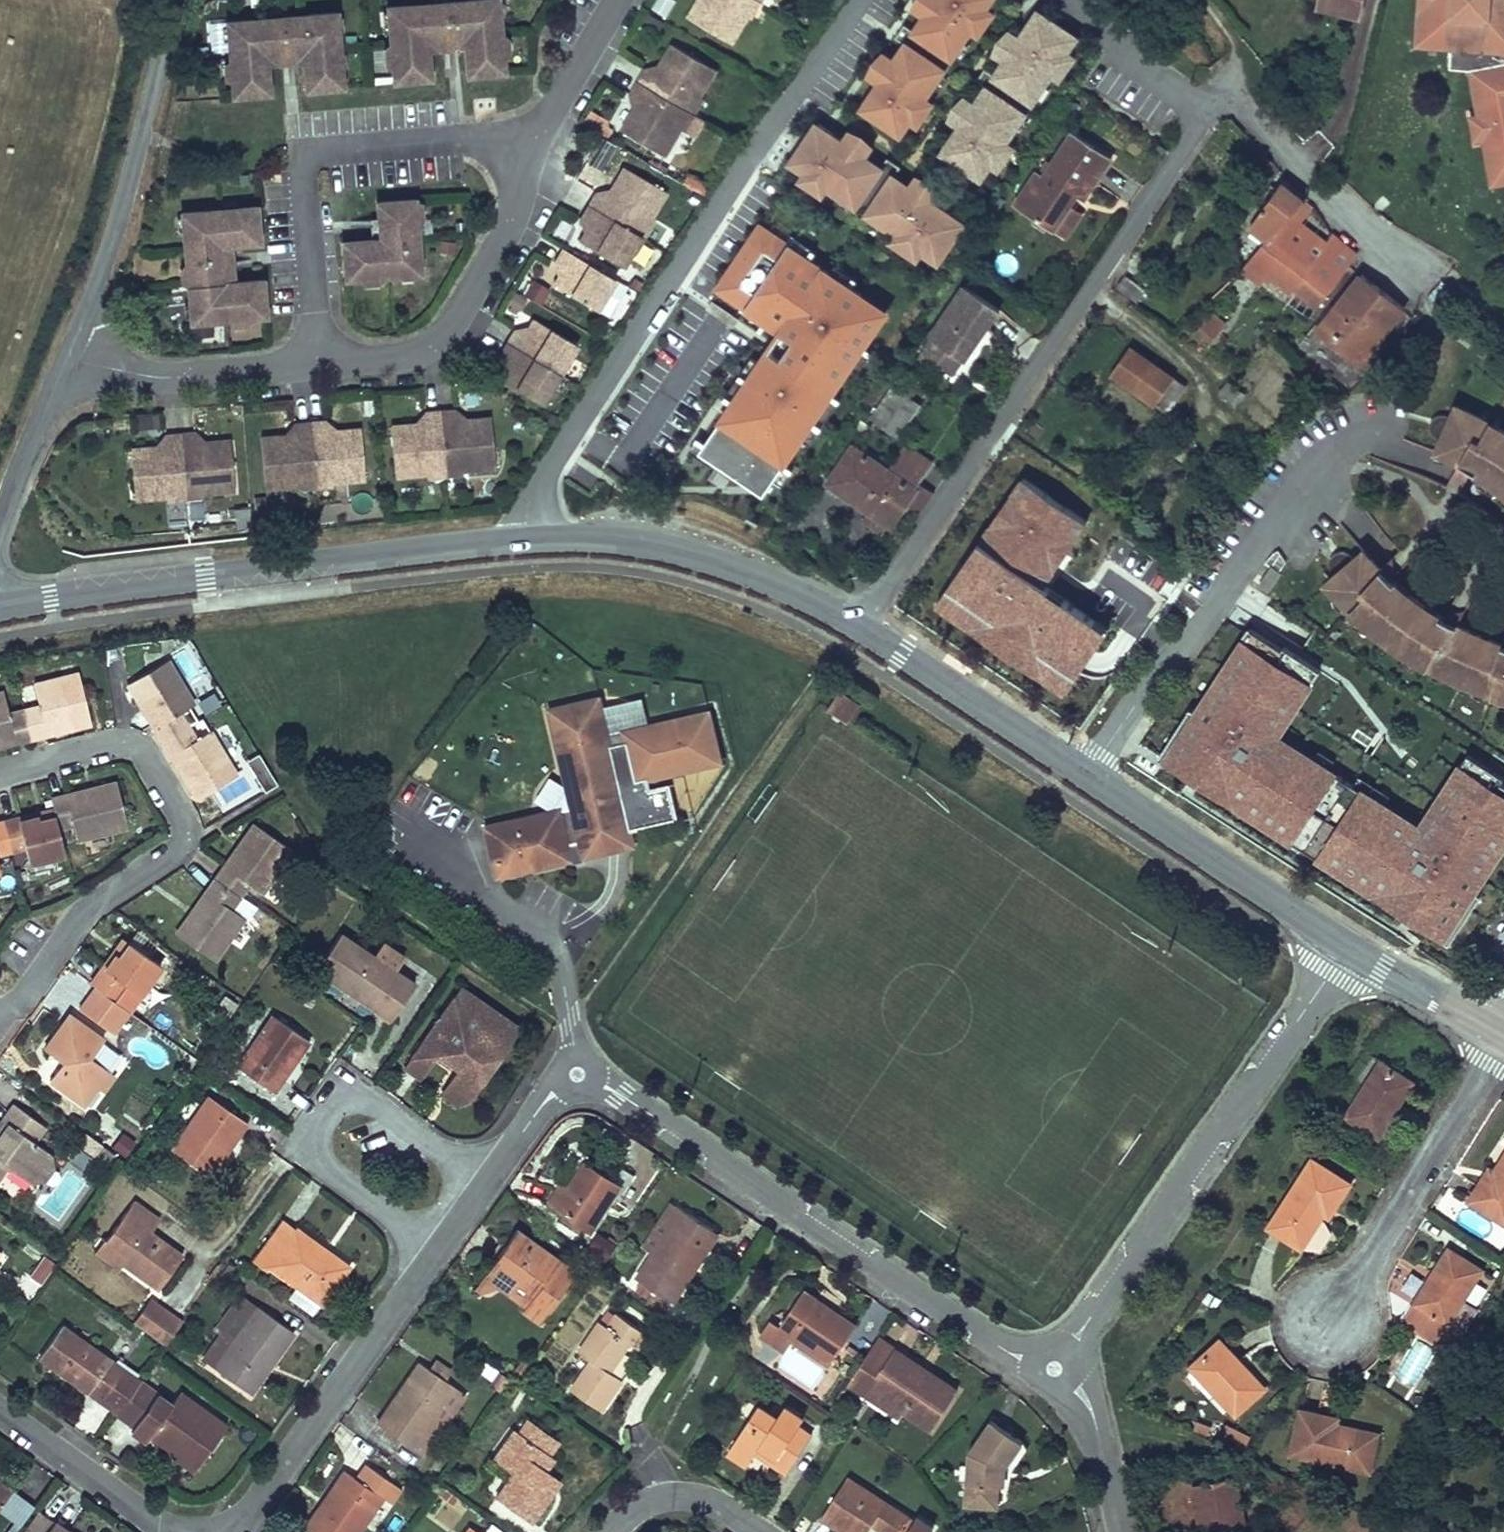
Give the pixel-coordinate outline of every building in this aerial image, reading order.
[(652,10),(668,17),(676,0),(656,0),(652,10)] [(691,14),(739,41),(763,0),(699,0),(691,14)] [(964,42),(967,44),(975,33),(976,32),(973,30),(987,9),(993,0),(950,0),(935,23),(928,18),(918,34),(907,26),(898,39),(909,47),(898,63),(904,67),(888,91),(879,84),(863,108),(902,135),(925,100),(928,102),(929,101),(937,89),(934,87),(945,71),(948,74),(957,60),(953,58),(964,42)] [(950,0),(924,0),(917,11),(928,18),(935,23),(950,0)] [(1325,11),(1367,21),(1372,0),(1328,0),(1325,11)] [(1426,50),(1453,53),(1454,69),(1474,69),(1496,189),(1503,187),(1503,0),(1428,0),(1426,50)] [(388,12),(393,87),(433,84),(431,53),(465,51),(467,81),(504,78),(500,5),(388,12)] [(981,37),(996,15),(987,9),(973,30),(976,32),(975,33),(981,37)] [(1035,102),(1046,86),(1049,88),(1058,75),(1055,73),(1070,52),(1078,40),(1038,13),(1021,38),(1030,44),(1014,69),(1007,64),(998,78),(987,70),(978,83),(989,91),(979,105),(978,106),(985,111),(970,134),(960,127),(943,152),(982,178),(991,165),(1006,144),(1008,146),(1017,133),(1015,131),(1025,116),(1028,118),(1038,104),(1035,102)] [(226,23),(231,97),(269,94),(267,68),(305,65),(308,92),(342,90),(337,16),(226,23)] [(641,97),(624,125),(671,152),(720,67),(674,40),(657,68),(649,65),(633,92),(641,97)] [(1064,79),(1078,58),(1070,52),(1055,73),(1058,75),(1064,79)] [(888,91),(904,67),(887,55),(871,79),(888,91)] [(970,134),(985,111),(978,106),(979,105),(968,98),(951,122),(960,128),(960,127),(970,134)] [(920,127),(935,105),(929,101),(928,102),(925,100),(911,121),(920,127)] [(917,261),(923,252),(939,262),(966,223),(936,202),(935,202),(929,211),(906,196),(911,189),(910,189),(895,179),(903,168),(889,159),(882,170),(867,159),(862,167),(839,151),(845,142),(844,141),(821,125),(794,164),(808,173),(802,181),(824,197),(828,190),(839,198),(841,196),(857,206),(855,209),(869,219),(871,216),(886,226),(884,229),(896,237),(891,243),(917,261)] [(1038,165),(1014,200),(1054,228),(1071,202),(1063,196),(1071,183),(1088,194),(1107,167),(1087,154),(1095,143),(1074,128),(1045,170),(1038,165)] [(867,159),(875,149),(850,132),(844,141),(845,142),(839,151),(862,167),(867,159)] [(604,168),(612,144),(599,139),(591,163),(604,168)] [(1114,157),(1095,143),(1087,154),(1107,167),(1114,157)] [(1000,171),(1015,150),(1008,146),(1006,144),(991,165),(1000,171)] [(590,218),(579,236),(625,262),(668,187),(622,161),(605,192),(598,187),(582,214),(590,218)] [(683,187),(704,195),(709,182),(688,174),(683,187)] [(936,202),(942,194),(917,178),(910,189),(911,189),(906,196),(929,211),(935,202),(936,202)] [(1071,202),(1054,228),(1070,239),(1098,202),(1088,194),(1071,183),(1063,196),(1071,202)] [(1268,275),(1296,295),(1314,308),(1359,253),(1333,231),(1326,238),(1305,213),(1311,206),(1302,199),(1282,183),(1250,224),(1264,235),(1232,277),(1254,293),(1268,275)] [(340,245),(343,283),(420,278),(415,205),(372,208),(375,243),(340,245)] [(182,215),(190,325),(261,321),(259,282),(231,284),(229,248),(256,247),(255,211),(182,215)] [(885,304),(758,222),(713,291),(772,329),(697,445),(764,488),(885,304)] [(629,261),(645,272),(660,249),(643,239),(629,261)] [(562,263),(553,279),(597,306),(614,277),(563,246),(555,259),(562,263)] [(1362,272),(1317,328),(1356,360),(1402,304),(1362,272)] [(1125,276),(1117,290),(1138,302),(1146,288),(1125,276)] [(542,303),(550,288),(532,279),(525,294),(542,303)] [(1002,308),(966,283),(931,335),(934,337),(963,357),(967,359),(1002,308)] [(600,309),(608,316),(628,292),(620,286),(600,309)] [(508,356),(497,373),(543,398),(577,338),(533,312),(523,329),(515,325),(500,351),(508,356)] [(963,357),(934,337),(926,349),(955,369),(963,357)] [(1124,346),(1108,372),(1158,404),(1175,377),(1124,346)] [(886,387),(871,409),(898,427),(912,405),(886,387)] [(1436,444),(1462,459),(1480,471),(1503,487),(1503,427),(1492,419),(1457,399),(1436,444)] [(425,420),(393,423),(397,473),(495,464),(491,415),(457,418),(456,407),(425,410),(425,420)] [(135,428),(160,425),(159,414),(134,416),(135,428)] [(296,431),(265,434),(269,484),(364,475),(360,426),(327,429),(326,420),(295,422),(296,431)] [(169,442),(133,445),(137,491),(234,483),(230,437),(197,440),(196,431),(169,433),(169,442)] [(1014,433),(895,611),(1075,734),(1209,553),(1014,433)] [(896,471),(914,444),(902,436),(884,463),(896,471)] [(854,443),(828,482),(866,507),(889,523),(904,500),(918,509),(932,488),(918,479),(933,457),(914,444),(896,471),(884,463),(854,443)] [(884,531),(889,523),(866,507),(860,515),(884,531)] [(1480,626),(1448,611),(1423,594),(1396,571),(1369,544),(1332,577),(1340,589),(1355,604),(1386,631),(1431,659),(1467,675),(1498,689),(1503,691),(1503,636),(1480,626)] [(1273,565),(1260,585),(1269,591),(1282,570),(1273,565)] [(1249,626),(1162,759),(1451,945),(1503,863),(1503,778),(1470,757),(1423,830),(1282,739),(1324,674),(1249,626)] [(161,655),(121,679),(189,795),(229,771),(202,725),(190,732),(175,708),(188,701),(161,655)] [(84,718),(70,666),(22,679),(28,701),(0,709),(0,740),(84,718)] [(836,697),(825,713),(849,729),(860,713),(836,697)] [(604,750),(592,702),(542,714),(566,811),(480,832),(492,882),(532,872),(565,864),(562,849),(574,846),(582,844),(586,841),(590,839),(594,836),(597,831),(601,819),(602,812),(601,804),(616,800),(624,835),(672,823),(664,787),(644,792),(642,783),(714,765),(702,715),(617,735),(619,746),(604,750)] [(619,746),(617,735),(601,739),(604,750),(619,746)] [(19,846),(22,860),(59,851),(53,825),(68,821),(72,836),(121,824),(110,778),(45,794),(47,804),(0,816),(0,851),(19,846)] [(616,800),(601,804),(602,812),(601,819),(597,831),(594,836),(590,839),(586,841),(582,844),(574,846),(578,861),(628,849),(624,835),(616,800)] [(169,931),(205,957),(235,914),(223,905),(239,882),(252,890),(283,846),(246,820),(169,931)] [(248,921),(272,943),(285,930),(261,907),(248,921)] [(132,993),(154,961),(117,934),(85,981),(98,990),(109,998),(119,984),(132,993)] [(374,945),(364,958),(334,937),(308,972),(307,974),(377,1023),(402,988),(385,975),(395,960),(374,945)] [(114,1035),(130,1012),(109,998),(98,990),(82,1013),(114,1035)] [(457,991),(436,1019),(441,1023),(462,995),(457,991)] [(436,1019),(397,1069),(410,1079),(437,1045),(458,1062),(441,1084),(457,1097),(469,1081),(464,1077),(473,1066),(483,1073),(499,1052),(494,1048),(500,1039),(496,1036),(505,1026),(484,1009),(479,1015),(466,1005),(469,1001),(462,995),(441,1023),(436,1019)] [(88,1058),(102,1037),(67,1013),(43,1050),(61,1063),(48,1083),(80,1104),(93,1086),(101,1091),(112,1074),(88,1058)] [(295,1050),(257,1022),(220,1071),(257,1099),(269,1084),(264,1080),(276,1063),(282,1068),(295,1050)] [(514,1033),(505,1026),(496,1036),(500,1039),(494,1048),(499,1052),(514,1033)] [(458,1062),(437,1045),(431,1053),(452,1070),(458,1062)] [(1381,1060),(1347,1116),(1381,1137),(1415,1081),(1381,1060)] [(469,1081),(457,1097),(462,1101),(483,1073),(473,1066),(464,1077),(469,1081)] [(457,1097),(441,1084),(430,1096),(450,1111),(462,1101),(457,1097)] [(226,1144),(236,1129),(198,1103),(160,1156),(197,1182),(214,1159),(210,1157),(210,1156),(221,1141),(226,1144)] [(44,1127),(13,1105),(0,1123),(0,1167),(2,1164),(29,1182),(51,1152),(34,1141),(44,1127)] [(119,1132),(111,1149),(127,1157),(135,1140),(119,1132)] [(605,1183),(572,1160),(550,1193),(539,1185),(528,1201),(571,1231),(605,1183)] [(1314,1161),(1270,1232),(1300,1251),(1323,1213),(1334,1194),(1342,1199),(1351,1183),(1314,1161)] [(1498,1170),(1488,1187),(1482,1183),(1473,1198),(1503,1218),(1503,1161),(1498,1170)] [(1492,1166),(1482,1183),(1488,1187),(1498,1170),(1492,1166)] [(1330,1218),(1342,1199),(1334,1194),(1323,1213),(1330,1218)] [(141,1239),(151,1224),(124,1206),(97,1246),(122,1263),(115,1273),(148,1295),(172,1260),(141,1240),(141,1239)] [(659,1218),(620,1273),(654,1297),(693,1242),(659,1218)] [(314,1306),(339,1272),(276,1223),(257,1247),(266,1255),(259,1264),(314,1306)] [(554,1270),(497,1231),(476,1262),(517,1290),(510,1301),(504,1309),(520,1320),(554,1270)] [(1447,1246),(1406,1313),(1428,1327),(1436,1315),(1448,1322),(1481,1267),(1447,1246)] [(517,1290),(476,1262),(469,1273),(510,1301),(517,1290)] [(773,1349),(782,1335),(819,1360),(845,1322),(825,1307),(820,1314),(803,1302),(808,1295),(793,1285),(766,1324),(756,1338),(773,1349)] [(158,1349),(175,1326),(142,1303),(126,1326),(158,1349)] [(249,1309),(244,1315),(229,1303),(207,1333),(222,1345),(223,1346),(203,1372),(238,1398),(285,1335),(249,1309)] [(596,1326),(586,1320),(565,1353),(573,1359),(574,1360),(554,1391),(588,1413),(608,1382),(595,1372),(612,1346),(621,1352),(634,1332),(604,1312),(596,1326)] [(1436,1315),(1428,1327),(1440,1334),(1448,1322),(1436,1315)] [(123,1396),(131,1386),(52,1328),(29,1360),(108,1418),(123,1396)] [(1215,1334),(1188,1360),(1236,1410),(1263,1384),(1215,1334)] [(886,1352),(857,1390),(870,1399),(889,1413),(916,1433),(944,1393),(924,1379),(920,1385),(908,1376),(912,1370),(886,1352)] [(427,1360),(417,1375),(433,1387),(444,1372),(427,1360)] [(367,1426),(413,1459),(454,1401),(433,1387),(417,1375),(408,1368),(367,1426)] [(924,1379),(912,1370),(908,1376),(920,1385),(924,1379)] [(213,1432),(167,1399),(154,1418),(123,1396),(108,1418),(106,1420),(122,1431),(118,1436),(133,1447),(138,1441),(154,1452),(158,1447),(187,1468),(213,1432)] [(889,1413),(870,1399),(864,1407),(884,1421),(889,1413)] [(749,1404),(723,1444),(745,1459),(748,1455),(755,1444),(771,1455),(764,1465),(777,1474),(790,1456),(777,1447),(792,1423),(797,1417),(774,1401),(765,1415),(749,1404)] [(1303,1406),(1293,1452),(1370,1469),(1378,1431),(1335,1421),(1317,1417),(1319,1409),(1303,1406)] [(1337,1413),(1319,1409),(1317,1417),(1335,1421),(1337,1413)] [(959,1452),(954,1507),(983,1510),(991,1463),(1000,1462),(1014,1440),(984,1422),(959,1452)] [(777,1447),(790,1456),(806,1432),(792,1423),(777,1447)] [(519,1483),(535,1460),(499,1435),(478,1466),(494,1477),(478,1500),(514,1525),(536,1494),(519,1483)] [(745,1459),(723,1444),(718,1451),(741,1466),(745,1459)] [(771,1455),(755,1444),(748,1455),(764,1465),(771,1455)] [(158,1447),(154,1452),(149,1459),(179,1479),(187,1468),(158,1447)] [(346,1483),(333,1474),(324,1488),(329,1493),(315,1513),(308,1508),(292,1531),(351,1531),(371,1505),(377,1510),(390,1492),(356,1468),(346,1483)] [(839,1472),(813,1511),(843,1531),(858,1531),(866,1522),(880,1531),(921,1531),(923,1530),(839,1472)] [(1222,1473),(1176,1485),(1182,1510),(1188,1508),(1193,1528),(1184,1530),(1185,1531),(1237,1531),(1222,1473)] [(22,1531),(50,1531),(31,1519),(22,1531)]
